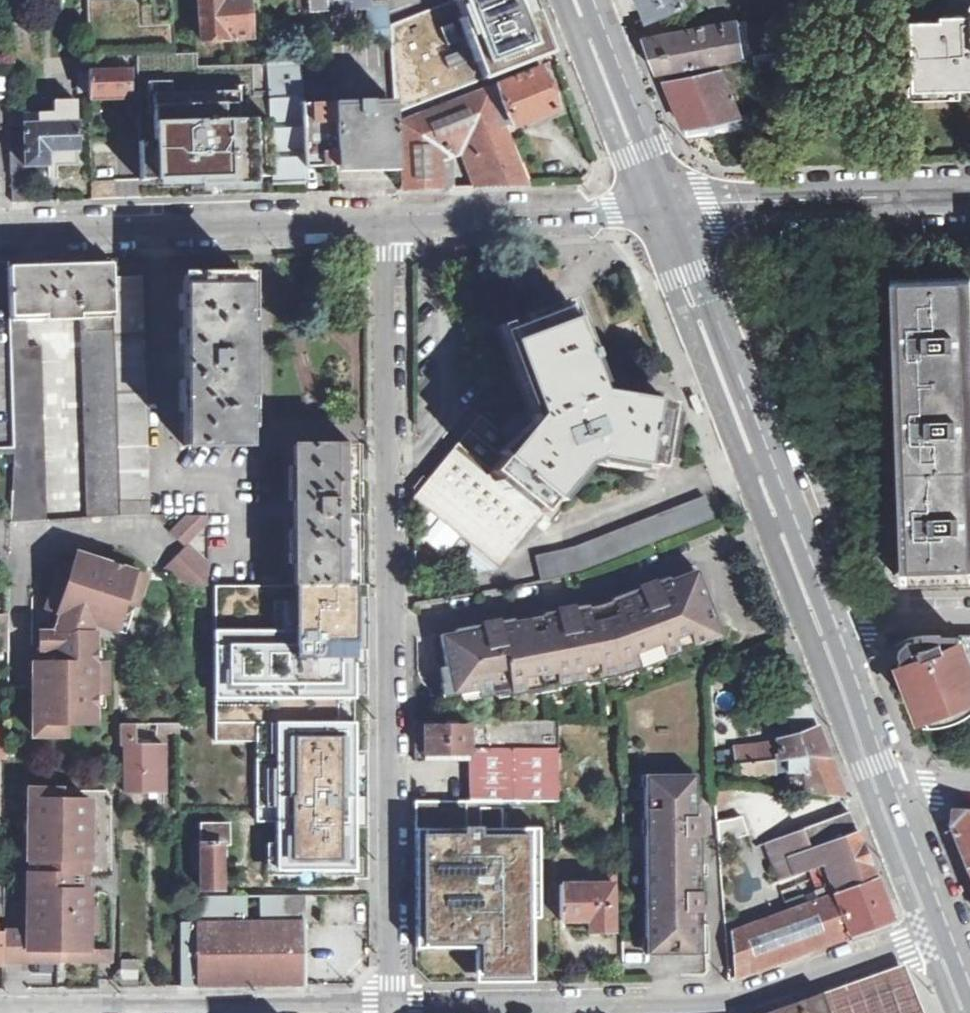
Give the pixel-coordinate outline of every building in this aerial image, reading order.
[(175,54),(172,0),(86,0),(89,59),(175,54)] [(202,41),(253,38),(250,0),(200,0),(202,41)] [(290,16),(310,9),(309,0),(289,0),(289,16),(290,16)] [(310,9),(328,8),(328,0),(309,0),(310,9)] [(368,0),(328,0),(328,9),(366,7),(369,7),(368,0)] [(530,0),(452,0),(389,25),(390,40),(394,105),(394,115),(431,100),(474,84),(485,80),(537,60),(541,69),(546,67),(542,57),(551,54),(530,0)] [(686,1),(686,0),(642,0),(647,15),(686,1)] [(740,0),(686,0),(686,1),(688,9),(740,0)] [(969,84),(969,0),(946,0),(943,4),(943,18),(914,19),(915,86),(969,84)] [(388,6),(377,7),(377,15),(366,15),(367,41),(390,40),(389,25),(388,6)] [(369,7),(366,7),(366,15),(377,15),(377,7),(369,7)] [(656,73),(743,57),(743,55),(738,20),(643,38),(656,73)] [(754,55),(757,71),(782,67),(779,49),(754,55)] [(78,93),(90,92),(89,71),(88,58),(77,58),(78,93)] [(316,62),(267,64),(272,176),(272,184),(305,183),(305,166),(374,165),(397,165),(394,115),(394,105),(373,106),(373,104),(317,106),(316,62)] [(256,177),(272,176),(267,64),(138,69),(143,180),(201,178),(201,186),(256,184),(256,177)] [(541,69),(488,89),(498,113),(507,111),(513,127),(519,124),(525,122),(528,129),(566,113),(548,67),(546,67),(541,69)] [(739,115),(722,69),(666,80),(677,109),(682,121),(684,128),(689,126),(740,116),(739,115)] [(128,70),(89,71),(90,92),(90,101),(129,99),(128,70)] [(402,123),(405,188),(441,188),(440,162),(473,150),(484,175),(473,180),(477,187),(527,186),(503,125),(511,122),(507,111),(498,113),(488,89),(478,93),(474,84),(431,100),(435,110),(402,123)] [(754,130),(748,113),(739,115),(740,116),(745,131),(754,130)] [(741,132),(745,131),(740,116),(689,126),(692,138),(723,134),(726,134),(739,132),(741,132)] [(90,149),(89,120),(22,123),(24,160),(24,167),(27,167),(59,166),(58,151),(90,149)] [(24,160),(10,160),(12,203),(31,202),(30,172),(28,172),(27,167),(24,167),(24,160)] [(9,286),(10,317),(26,317),(44,316),(45,321),(78,319),(78,315),(81,314),(112,314),(111,278),(110,258),(106,258),(8,262),(9,286)] [(8,262),(8,261),(0,261),(0,448),(14,448),(13,392),(10,317),(9,286),(8,262)] [(184,446),(247,446),(247,275),(183,276),(184,446)] [(969,368),(969,291),(969,276),(960,277),(963,368),(969,368)] [(142,303),(141,277),(111,278),(112,314),(115,389),(119,517),(146,515),(149,515),(142,303)] [(910,581),(969,579),(969,368),(963,368),(960,277),(899,279),(910,581)] [(529,412),(533,422),(493,472),(544,513),(586,463),(598,460),(658,469),(664,438),(670,403),(605,393),(604,393),(603,393),(599,394),(595,384),(596,384),(595,381),(599,380),(585,342),(569,298),(496,327),(503,347),(529,412)] [(112,314),(81,314),(83,389),(115,389),(112,314)] [(10,317),(13,392),(41,391),(40,349),(28,349),(26,317),(10,317)] [(115,389),(83,389),(88,518),(119,517),(115,389)] [(700,389),(691,393),(699,412),(708,409),(700,389)] [(13,392),(14,448),(17,521),(45,520),(41,391),(13,392)] [(499,432),(480,415),(427,480),(422,476),(413,488),(415,488),(433,507),(435,505),(443,495),(474,518),(459,536),(472,547),(500,569),(544,513),(493,472),(533,422),(529,412),(518,416),(515,414),(502,428),(499,432)] [(293,445),(293,585),(355,585),(354,444),(293,445)] [(415,488),(414,501),(429,512),(433,507),(415,488)] [(429,512),(422,520),(421,538),(443,556),(459,536),(474,518),(443,495),(435,505),(433,507),(429,512)] [(664,541),(714,521),(705,497),(653,517),(574,549),(538,556),(544,583),(584,573),(664,541)] [(206,524),(206,513),(187,515),(170,531),(184,546),(206,524)] [(460,574),(500,569),(472,547),(460,574)] [(189,587),(208,586),(208,567),(189,549),(169,570),(186,587),(189,587)] [(33,737),(59,737),(63,737),(63,722),(92,722),(93,693),(105,693),(105,664),(93,664),(95,633),(90,631),(93,622),(116,629),(120,618),(128,617),(133,611),(145,577),(77,552),(72,566),(60,562),(45,607),(52,609),(61,611),(54,631),(43,636),(43,651),(35,650),(33,737)] [(619,679),(709,646),(724,640),(699,573),(696,566),(659,579),(648,583),(645,585),(601,600),(578,605),(567,607),(563,608),(492,621),(488,622),(478,624),(478,627),(469,629),(440,634),(445,662),(452,694),(458,692),(461,692),(478,689),(479,697),(510,693),(511,699),(619,679)] [(259,585),(215,586),(216,740),(257,739),(257,812),(257,822),(266,822),(278,822),(278,873),(302,873),(302,871),(356,870),(356,807),(356,796),(350,796),(350,783),(356,783),(356,752),(355,663),(349,663),(349,631),(355,631),(355,616),(355,605),(355,596),(355,585),(293,585),(286,585),(259,585)] [(52,609),(43,636),(54,631),(61,611),(52,609)] [(913,635),(893,643),(900,661),(914,655),(911,647),(919,643),(916,637),(917,636),(918,636),(920,635),(922,635),(923,635),(913,635)] [(956,638),(952,640),(945,643),(942,635),(923,635),(922,635),(920,635),(918,636),(917,636),(916,637),(919,643),(911,647),(914,655),(900,661),(915,698),(969,674),(969,665),(961,637),(956,638)] [(959,635),(961,637),(969,665),(969,635),(959,635)] [(939,699),(943,695),(954,690),(969,690),(969,674),(915,698),(922,714),(939,699)] [(473,721),(472,726),(473,751),(561,752),(560,721),(473,721)] [(798,734),(811,730),(808,721),(779,731),(782,738),(798,734)] [(118,724),(119,747),(126,747),(126,793),(158,792),(157,744),(134,745),(134,724),(118,724)] [(180,724),(160,724),(159,735),(180,735),(180,724)] [(472,726),(424,726),(425,759),(473,759),(473,751),(472,726)] [(778,741),(784,760),(828,756),(817,727),(811,730),(798,734),(782,738),(778,740),(778,741)] [(739,764),(773,760),(784,760),(778,741),(771,742),(769,743),(757,750),(737,752),(739,764)] [(158,792),(167,792),(165,744),(157,744),(158,792)] [(504,802),(561,802),(561,752),(473,751),(473,759),(473,802),(504,802)] [(828,756),(784,760),(773,760),(775,773),(785,772),(786,792),(806,794),(844,797),(833,768),(830,760),(828,756)] [(719,766),(720,784),(741,786),(739,778),(776,775),(775,773),(773,760),(739,764),(719,766)] [(696,774),(645,774),(648,939),(699,939),(699,924),(684,925),(683,911),(698,911),(703,906),(705,905),(704,899),(702,898),(697,892),(696,836),(693,835),(698,831),(697,821),(694,817),(683,817),(683,804),(694,804),(696,802),(696,774)] [(696,774),(696,802),(694,804),(683,804),(683,817),(694,817),(697,821),(698,831),(693,835),(696,836),(697,892),(702,898),(702,832),(700,830),(698,774),(696,774)] [(30,893),(30,931),(30,932),(29,962),(55,962),(55,951),(94,951),(94,935),(103,934),(103,909),(94,908),(76,908),(75,876),(84,876),(85,862),(94,862),(95,802),(64,802),(64,792),(46,792),(31,792),(31,804),(30,879),(39,880),(38,892),(30,893)] [(416,801),(416,828),(504,829),(504,802),(473,802),(416,801)] [(951,810),(951,813),(949,825),(965,868),(969,866),(969,812),(951,810)] [(773,863),(857,831),(850,813),(849,812),(767,844),(773,863)] [(718,826),(720,849),(752,837),(744,816),(718,826)] [(222,888),(230,887),(230,845),(229,825),(200,826),(200,845),(193,846),(193,849),(188,849),(189,888),(196,888),(195,893),(222,892),(222,888)] [(504,829),(416,828),(416,947),(478,947),(478,973),(533,973),(534,829),(504,829)] [(561,828),(561,842),(573,842),(573,828),(561,828)] [(875,879),(865,852),(857,831),(773,863),(781,881),(821,866),(828,886),(817,891),(820,898),(833,893),(875,879)] [(94,862),(85,862),(84,876),(75,876),(76,908),(94,908),(94,862)] [(605,884),(613,884),(613,871),(605,871),(605,884)] [(30,879),(30,893),(38,892),(39,880),(30,879)] [(851,935),(892,921),(882,898),(875,879),(833,893),(851,935)] [(614,931),(613,884),(605,884),(562,884),(562,920),(589,920),(589,931),(614,931)] [(737,976),(783,959),(809,950),(851,935),(833,893),(820,898),(734,929),(737,976)] [(260,923),(304,923),(304,895),(260,895),(260,923)] [(195,924),(247,924),(246,896),(194,897),(195,924)] [(648,939),(647,955),(704,954),(703,906),(698,911),(683,911),(684,925),(699,924),(699,939),(648,939)] [(196,986),(305,985),(304,923),(260,923),(247,924),(195,924),(196,986)] [(196,986),(195,924),(180,925),(181,987),(196,986)] [(4,933),(4,934),(3,962),(29,962),(30,932),(4,933)] [(59,962),(102,963),(102,950),(94,951),(55,951),(55,962),(59,962)] [(102,963),(110,962),(111,951),(102,950),(102,963)] [(121,987),(137,987),(137,961),(120,962),(121,987)] [(909,978),(892,970),(854,982),(863,989),(872,1012),(922,1012),(909,978)] [(848,984),(822,993),(768,1012),(872,1012),(863,989),(854,982),(848,984)]
